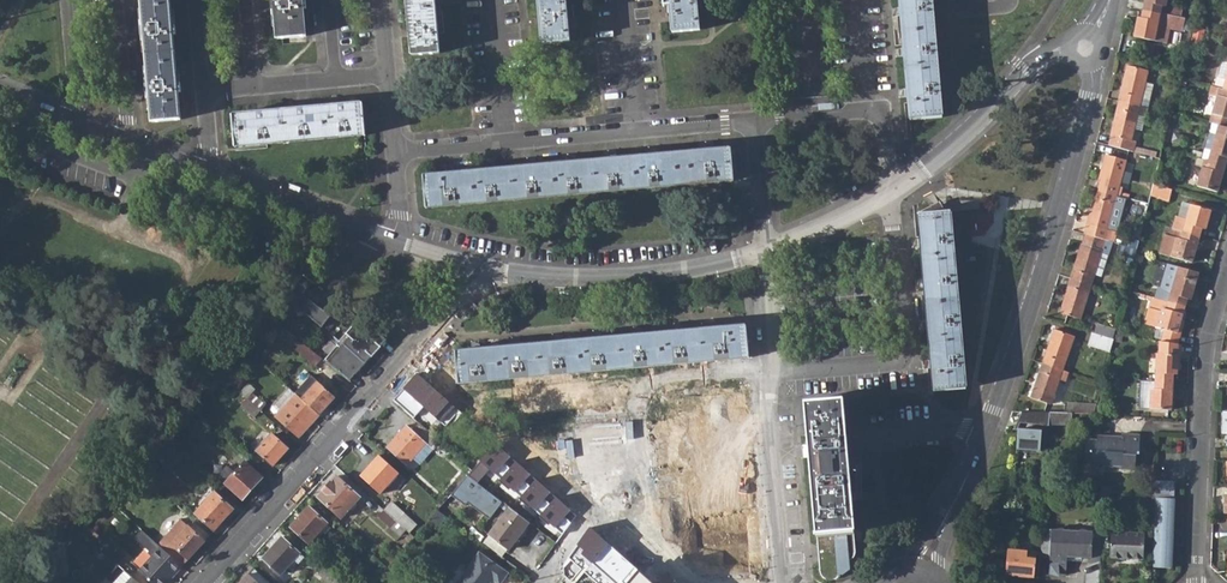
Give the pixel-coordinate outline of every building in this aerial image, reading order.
[(152,121),(179,120),(170,0),(142,0),(152,121)] [(277,39),(306,35),(303,0),(274,0),(277,39)] [(412,55),(439,52),(435,0),(407,0),(412,55)] [(543,43),(570,41),(566,0),(539,0),(543,43)] [(696,0),(660,0),(661,5),(663,5),(668,5),(668,13),(669,32),(699,30),(696,0)] [(900,8),(895,9),(896,15),(901,15),(904,49),(899,49),(900,56),(904,55),(907,89),(903,89),(904,98),(908,97),(910,120),(942,118),(932,0),(899,0),(900,8)] [(1177,16),(1179,8),(1163,5),(1164,0),(1144,0),(1142,10),(1158,13),(1177,16)] [(1137,16),(1133,36),(1152,40),(1165,43),(1168,26),(1181,29),(1183,17),(1177,16),(1158,13),(1142,10),(1141,16),(1137,16)] [(1188,48),(1186,58),(1193,59),(1195,49),(1188,48)] [(1119,100),(1139,105),(1144,80),(1147,71),(1127,66),(1119,100)] [(1226,90),(1226,80),(1226,81),(1217,78),(1215,87),(1226,90)] [(1144,80),(1139,105),(1147,107),(1153,82),(1144,80)] [(1212,86),(1210,95),(1218,97),(1211,123),(1226,127),(1226,90),(1215,87),(1212,86)] [(1119,100),(1112,136),(1115,137),(1113,146),(1133,153),(1159,160),(1161,152),(1136,144),(1136,143),(1130,141),(1136,116),(1145,118),(1147,107),(1139,105),(1119,100)] [(365,136),(362,104),(231,115),(233,146),(365,136)] [(1204,131),(1210,133),(1205,152),(1199,150),(1197,157),(1200,158),(1209,161),(1226,166),(1226,127),(1211,123),(1207,122),(1204,131)] [(1204,131),(1199,150),(1205,152),(1210,133),(1204,131)] [(566,164),(533,167),(533,163),(526,163),(526,167),(494,170),(493,166),(486,167),(486,171),(454,174),(453,170),(446,170),(446,175),(423,177),(425,209),(733,181),(730,149),(711,150),(710,147),(703,148),(703,151),(655,156),(654,152),(646,153),(647,156),(614,159),(614,156),(606,156),(607,160),(574,163),(573,159),(566,160),(566,164)] [(1097,189),(1118,196),(1127,163),(1106,157),(1097,189)] [(1209,161),(1200,158),(1197,167),(1204,169),(1199,187),(1218,193),(1226,166),(1209,161)] [(301,186),(290,182),(288,187),(299,191),(301,186)] [(1150,195),(1169,200),(1172,190),(1153,185),(1150,195)] [(1113,231),(1109,230),(1118,196),(1097,189),(1088,224),(1090,224),(1086,233),(1110,241),(1113,231)] [(917,214),(944,212),(942,207),(940,202),(917,214)] [(1173,229),(1201,237),(1203,231),(1206,231),(1212,211),(1192,206),(1188,220),(1177,217),(1173,229)] [(965,389),(950,211),(944,212),(917,214),(918,233),(914,234),(915,240),(919,240),(922,281),(918,282),(919,289),(923,288),(926,321),(922,321),(923,329),(927,328),(929,362),(926,362),(926,369),(930,369),(932,392),(965,389)] [(1159,253),(1193,263),(1201,237),(1173,229),(1171,236),(1165,234),(1159,253)] [(1072,279),(1092,285),(1095,274),(1102,276),(1112,242),(1110,241),(1086,233),(1072,279)] [(1117,251),(1134,256),(1134,255),(1136,249),(1120,244),(1117,251)] [(1158,299),(1168,302),(1178,267),(1168,264),(1158,299)] [(1199,273),(1178,267),(1168,302),(1184,307),(1186,300),(1191,301),(1199,273)] [(303,275),(283,298),(307,317),(315,306),(318,302),(307,294),(310,292),(307,289),(312,283),(314,284),(303,275)] [(1062,312),(1081,318),(1092,285),(1072,279),(1062,312)] [(1162,343),(1177,345),(1181,334),(1177,333),(1184,307),(1168,302),(1158,299),(1151,298),(1144,324),(1166,330),(1162,343)] [(307,317),(306,317),(321,328),(330,317),(315,306),(307,317)] [(324,360),(350,381),(387,340),(366,324),(372,329),(367,335),(355,325),(324,360)] [(1094,333),(1112,340),(1114,335),(1115,330),(1096,324),(1094,333)] [(592,340),(559,342),(559,339),(552,339),(552,343),(519,346),(518,342),(511,343),(511,346),(479,349),(478,345),(471,346),(472,350),(455,351),(458,384),(748,359),(746,326),(680,332),(680,328),(673,328),(673,332),(640,335),(640,331),(633,332),(633,336),(599,339),(599,335),(592,335),(592,340)] [(1044,363),(1064,370),(1074,337),(1054,331),(1044,363)] [(1087,347),(1107,353),(1111,340),(1091,334),(1087,347)] [(1156,381),(1171,382),(1172,375),(1176,375),(1177,345),(1162,343),(1160,342),(1159,354),(1157,354),(1156,381)] [(300,354),(315,366),(322,358),(307,346),(300,354)] [(1032,398),(1053,405),(1060,380),(1065,382),(1069,372),(1064,370),(1044,363),(1032,398)] [(554,397),(566,576),(587,578),(593,582),(766,582),(751,380),(554,397)] [(1140,380),(1137,408),(1170,411),(1171,382),(1156,381),(1140,380)] [(295,394),(319,415),(335,397),(318,382),(307,393),(299,387),(294,393),(295,394)] [(249,400),(260,411),(265,405),(255,394),(249,400)] [(319,415),(295,394),(275,416),(299,437),(319,415)] [(241,405),(254,417),(260,411),(249,400),(247,398),(241,405)] [(804,404),(816,535),(855,531),(843,400),(804,404)] [(1072,415),(1092,416),(1094,409),(1095,407),(1067,405),(1066,415),(1072,415)] [(1050,426),(1071,427),(1072,415),(1066,415),(1051,414),(1050,426)] [(387,448),(407,465),(427,443),(434,450),(440,443),(420,424),(414,431),(407,425),(387,448)] [(1043,428),(1019,427),(1017,450),(1042,452),(1043,428)] [(256,450),(273,466),(288,449),(271,434),(256,450)] [(1121,435),(1121,438),(1121,441),(1112,441),(1112,438),(1112,437),(1097,436),(1097,441),(1085,440),(1084,453),(1090,454),(1089,469),(1107,470),(1107,467),(1121,467),(1121,470),(1136,471),(1137,455),(1140,455),(1140,436),(1121,435)] [(362,475),(382,493),(398,475),(379,457),(362,475)] [(224,484),(243,500),(262,478),(245,462),(224,484)] [(226,481),(235,469),(228,464),(220,476),(226,481)] [(123,479),(130,486),(141,473),(134,466),(123,479)] [(489,520),(502,503),(468,476),(451,496),(465,506),(467,503),(489,520)] [(318,497),(342,518),(351,508),(354,510),(358,506),(355,503),(360,498),(336,477),(318,497)] [(1156,481),(1155,507),(1151,567),(1170,569),(1176,482),(1156,481)] [(194,513),(214,531),(233,510),(214,492),(194,513)] [(397,521),(409,532),(414,526),(390,504),(385,510),(397,521)] [(291,528),(310,545),(328,525),(309,508),(291,528)] [(488,535),(508,550),(529,523),(509,508),(488,535)] [(391,528),(397,521),(385,510),(379,517),(391,528)] [(429,521),(436,527),(445,517),(438,511),(429,521)] [(205,542),(181,520),(164,538),(189,560),(205,542)] [(1090,558),(1092,531),(1042,527),(1041,548),(1049,549),(1049,558),(1048,573),(1064,574),(1066,556),(1090,558)] [(856,553),(855,531),(816,535),(817,547),(821,550),(818,558),(819,571),(823,577),(829,578),(850,569),(850,561),(854,558),(856,553)] [(1110,559),(1143,561),(1145,534),(1111,532),(1110,559)] [(160,547),(183,567),(189,560),(164,538),(158,545),(160,547)] [(262,559),(281,576),(300,555),(281,538),(262,559)] [(101,541),(97,546),(101,551),(106,555),(119,566),(125,558),(108,543),(106,545),(101,541)] [(150,582),(166,582),(174,574),(176,575),(183,567),(160,547),(137,572),(150,582)] [(1049,549),(1041,548),(1040,557),(1049,558),(1049,549)] [(1004,575),(1033,577),(1035,552),(1006,549),(1004,575)] [(494,581),(497,582),(501,582),(507,574),(479,554),(458,582),(493,582),(494,581)] [(119,566),(106,555),(99,562),(112,574),(119,566)] [(328,582),(341,582),(324,568),(318,574),(328,582)] [(254,569),(241,582),(269,582),(254,569)] [(131,577),(126,572),(116,582),(126,582),(131,577)]
